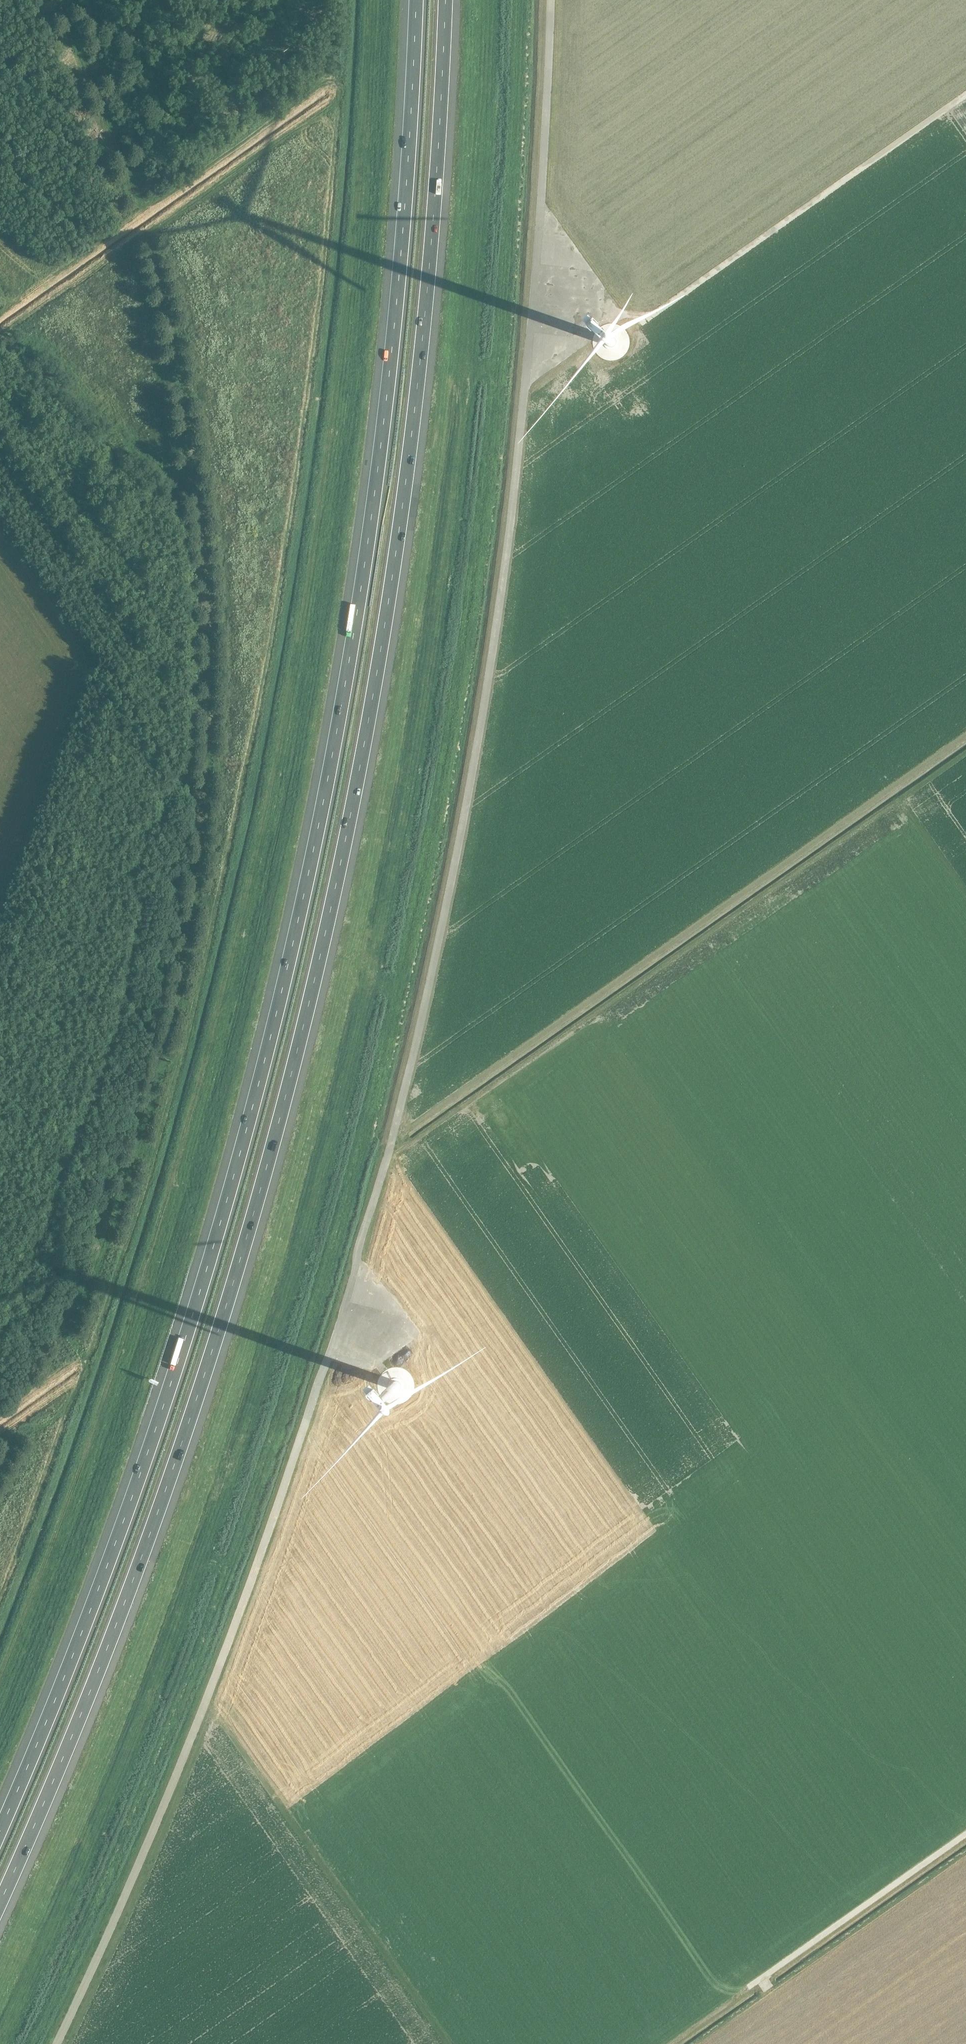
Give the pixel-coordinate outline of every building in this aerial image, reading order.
[(604,340),(603,343),(604,346),(605,349),(608,350),(611,351),(614,350),(617,349),(618,346),(619,343),(618,340),(616,337),(614,335),(611,335),(608,336),(605,338),(604,340)] [(388,1383),(388,1386),(388,1389),(390,1391),(393,1393),(396,1394),(399,1393),(402,1391),(403,1389),(404,1386),(403,1382),(401,1380),(399,1378),(396,1378),(393,1378),(390,1380),(388,1383)]
